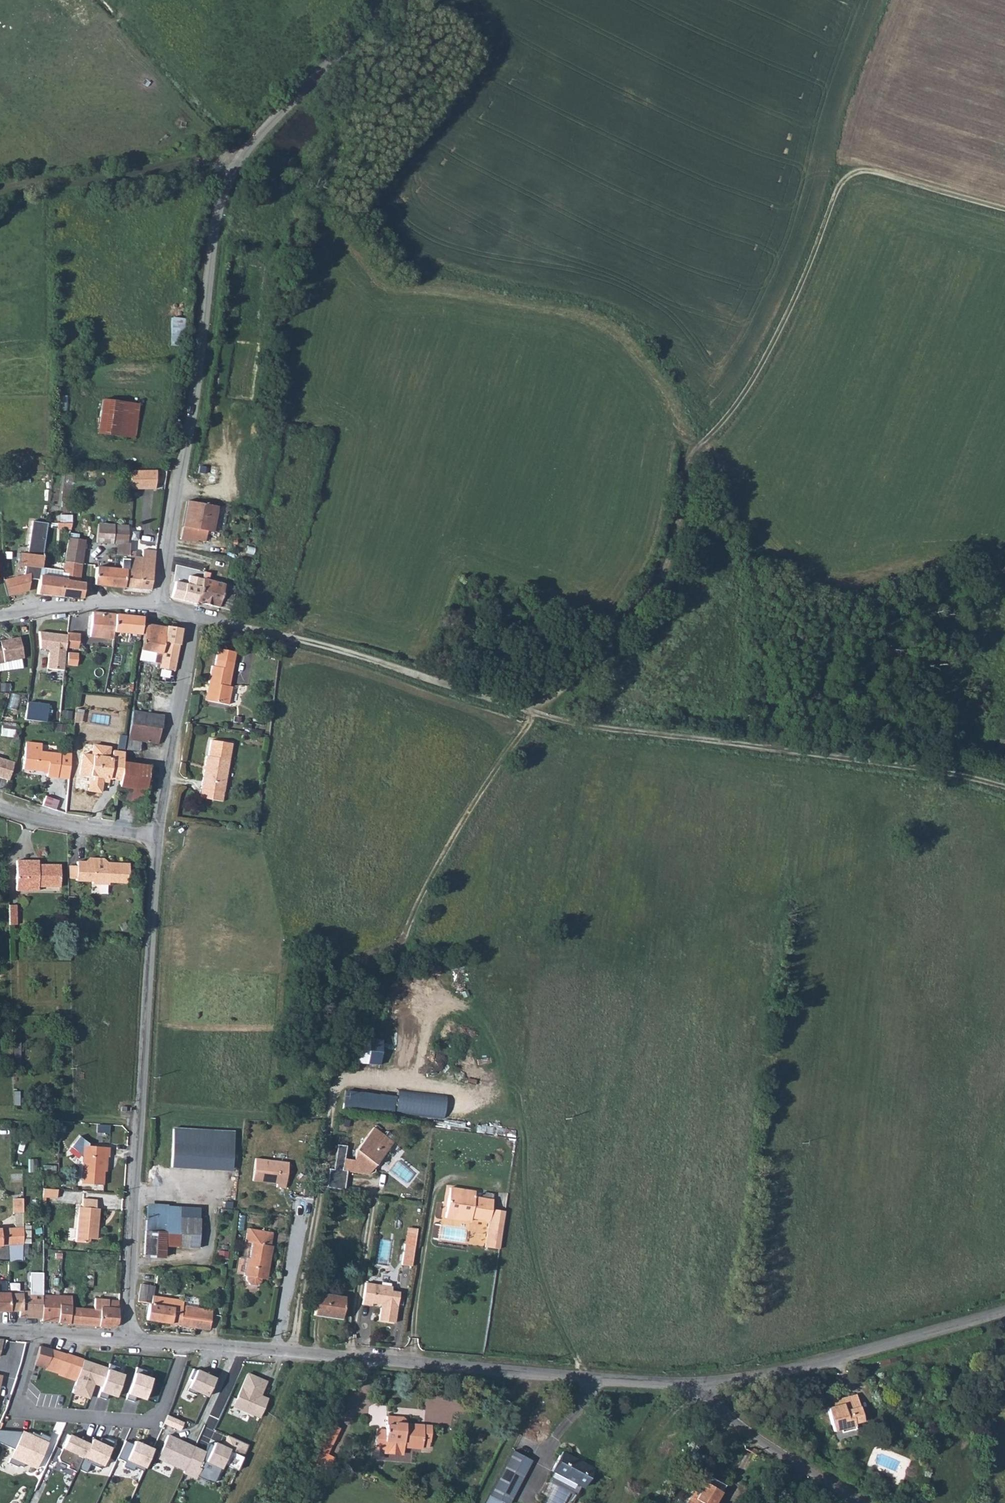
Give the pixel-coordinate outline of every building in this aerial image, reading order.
[(184,347),(186,329),(176,328),(174,345),(184,347)] [(134,439),(138,405),(102,400),(98,434),(134,439)] [(130,471),(130,489),(155,489),(156,471),(130,471)] [(182,526),(183,527),(207,531),(214,532),(218,508),(201,505),(187,502),(182,526)] [(4,581),(3,581),(7,597),(28,591),(30,579),(39,580),(40,576),(47,524),(38,522),(32,522),(27,554),(21,553),(19,566),(25,567),(24,575),(3,580),(4,581)] [(128,526),(98,524),(96,543),(117,544),(117,555),(129,556),(129,552),(130,544),(127,544),(128,526)] [(207,531),(183,527),(181,539),(197,542),(198,540),(205,542),(207,531)] [(69,538),(65,561),(82,565),(85,540),(69,538)] [(128,560),(124,588),(151,590),(156,551),(143,550),(142,558),(135,557),(135,552),(129,552),(129,556),(128,560)] [(188,571),(193,573),(195,566),(201,568),(205,570),(209,558),(193,553),(188,571)] [(128,560),(121,560),(120,570),(96,567),(94,585),(124,588),(128,560)] [(82,565),(65,561),(62,573),(68,574),(67,580),(80,582),(82,565)] [(195,566),(193,573),(193,574),(199,575),(201,568),(195,566)] [(176,582),(172,598),(198,604),(198,603),(230,611),(236,588),(208,580),(210,574),(204,572),(200,588),(176,582)] [(61,579),(40,576),(39,580),(37,594),(71,598),(82,599),(84,583),(80,582),(67,580),(68,574),(62,573),(61,579)] [(90,637),(113,639),(114,632),(116,615),(93,613),(90,637)] [(116,615),(114,632),(141,635),(143,618),(116,615)] [(156,667),(160,668),(166,628),(145,624),(141,650),(156,653),(154,663),(156,663),(156,667)] [(166,628),(160,668),(174,671),(179,646),(182,629),(167,627),(166,628)] [(67,636),(39,632),(40,649),(52,650),(51,653),(49,653),(48,669),(64,670),(65,648),(67,636)] [(67,633),(67,636),(65,648),(78,649),(80,634),(67,633)] [(0,644),(0,665),(24,661),(20,640),(0,644)] [(212,666),(208,683),(212,684),(209,701),(228,705),(231,687),(229,687),(235,652),(217,649),(214,667),(212,666)] [(48,705),(27,703),(25,720),(46,722),(48,705)] [(133,712),(131,725),(161,729),(163,716),(133,712)] [(2,723),(1,736),(12,737),(14,725),(2,723)] [(131,725),(127,750),(140,752),(141,742),(158,744),(161,729),(131,725)] [(206,756),(201,788),(224,792),(231,744),(211,740),(208,757),(206,756)] [(26,743),(23,769),(47,772),(47,776),(58,778),(60,754),(41,752),(42,745),(26,743)] [(123,762),(124,753),(113,751),(112,759),(108,758),(110,748),(93,746),(92,756),(82,755),(79,775),(95,777),(94,781),(89,784),(88,791),(100,793),(103,778),(120,781),(123,762)] [(0,758),(0,778),(9,781),(14,763),(0,758)] [(119,788),(118,798),(143,802),(149,766),(123,762),(120,781),(119,788)] [(224,792),(201,788),(200,798),(222,802),(224,792)] [(86,862),(77,862),(76,881),(92,882),(92,884),(109,885),(109,882),(126,883),(127,875),(128,875),(129,864),(106,863),(103,859),(89,859),(86,862)] [(27,891),(27,887),(38,887),(60,887),(60,865),(38,865),(38,861),(16,861),(16,891),(27,891)] [(16,905),(8,905),(9,925),(17,925),(16,905)] [(380,1039),(355,1037),(353,1063),(377,1066),(380,1039)] [(396,1096),(345,1091),(344,1108),(394,1113),(396,1096)] [(375,1166),(393,1143),(373,1128),(355,1150),(354,1160),(344,1159),(346,1146),(337,1145),(333,1170),(329,1169),(326,1188),(344,1190),(347,1172),(354,1173),(368,1175),(374,1172),(375,1166)] [(171,1168),(231,1171),(233,1132),(173,1129),(171,1168)] [(103,1185),(105,1157),(108,1157),(109,1148),(88,1146),(88,1144),(79,1136),(71,1147),(81,1156),(83,1156),(81,1184),(103,1185)] [(255,1159),(252,1181),(277,1184),(276,1187),(285,1188),(288,1163),(255,1159)] [(445,1218),(465,1221),(465,1217),(471,1218),(489,1220),(485,1247),(499,1249),(504,1212),(491,1210),(493,1200),(474,1197),(475,1192),(450,1188),(445,1218)] [(57,1190),(43,1189),(42,1197),(57,1198),(57,1190)] [(23,1199),(14,1199),(14,1213),(23,1213),(23,1199)] [(78,1207),(76,1242),(86,1243),(89,1241),(89,1239),(96,1240),(99,1209),(96,1209),(96,1200),(82,1199),(82,1207),(78,1207)] [(180,1208),(146,1207),(143,1257),(164,1258),(164,1245),(198,1248),(200,1219),(180,1218),(180,1208)] [(9,1228),(10,1246),(23,1245),(23,1227),(9,1228)] [(247,1228),(245,1242),(252,1243),(249,1259),(247,1258),(244,1276),(246,1276),(245,1279),(249,1285),(255,1286),(261,1282),(261,1279),(263,1279),(264,1274),(268,1275),(272,1246),(270,1246),(273,1233),(247,1228)] [(402,1265),(411,1266),(414,1246),(405,1244),(402,1265)] [(9,1290),(8,1306),(21,1306),(21,1313),(44,1313),(44,1292),(43,1292),(42,1272),(30,1272),(30,1289),(23,1288),(22,1290),(9,1290)] [(9,1281),(9,1279),(0,1279),(0,1307),(8,1306),(9,1290),(9,1281)] [(392,1287),(365,1283),(362,1304),(371,1306),(372,1303),(381,1305),(378,1321),(394,1323),(399,1292),(391,1291),(392,1287)] [(146,1324),(182,1330),(183,1322),(184,1312),(173,1310),(174,1301),(153,1298),(154,1290),(140,1288),(138,1305),(148,1306),(146,1324)] [(44,1313),(44,1316),(60,1317),(60,1319),(72,1320),(73,1304),(73,1292),(44,1292),(44,1313)] [(317,1293),(313,1315),(341,1319),(344,1297),(317,1293)] [(73,1304),(72,1320),(113,1323),(119,1318),(121,1295),(98,1294),(97,1305),(73,1304)] [(184,1312),(183,1322),(216,1328),(217,1306),(185,1301),(184,1312)] [(41,1363),(49,1365),(55,1349),(41,1344),(37,1360),(41,1360),(41,1363)] [(84,1360),(55,1349),(49,1365),(47,1371),(76,1381),(84,1360)] [(104,1367),(84,1360),(76,1381),(73,1389),(78,1391),(76,1397),(87,1401),(93,1384),(97,1385),(103,1369),(104,1367)] [(215,1377),(195,1368),(187,1387),(207,1396),(215,1377)] [(119,1375),(103,1369),(97,1385),(95,1392),(111,1397),(119,1375)] [(268,1380),(248,1371),(232,1407),(259,1418),(268,1398),(261,1395),(268,1380)] [(149,1380),(130,1373),(122,1395),(136,1400),(136,1397),(142,1399),(149,1380)] [(856,1395),(840,1399),(842,1404),(833,1406),(827,1408),(833,1432),(854,1426),(854,1424),(863,1421),(856,1395)] [(795,1410),(773,1415),(775,1424),(797,1418),(795,1410)] [(370,1433),(369,1452),(378,1453),(378,1456),(397,1457),(397,1451),(416,1452),(416,1450),(417,1444),(424,1445),(425,1445),(426,1430),(417,1429),(417,1433),(399,1432),(399,1428),(400,1424),(397,1421),(381,1420),(380,1434),(370,1433)] [(325,1423),(303,1466),(316,1470),(337,1429),(325,1423)] [(21,1432),(10,1456),(35,1468),(46,1443),(21,1432)] [(184,1471),(196,1447),(168,1434),(157,1458),(184,1471)] [(184,1471),(183,1473),(195,1479),(197,1475),(212,1483),(229,1449),(243,1456),(248,1445),(226,1435),(222,1444),(214,1441),(208,1453),(196,1447),(184,1471)] [(80,1458),(86,1446),(65,1437),(59,1450),(80,1459),(80,1458)] [(88,1440),(86,1446),(80,1458),(99,1467),(107,1449),(88,1440)] [(149,1450),(130,1442),(122,1460),(140,1469),(149,1450)] [(513,1450),(489,1495),(504,1502),(508,1502),(531,1460),(513,1450)] [(578,1470),(547,1453),(538,1469),(568,1486),(578,1470)] [(725,1489),(708,1478),(698,1495),(686,1488),(677,1502),(716,1502),(725,1489)]
